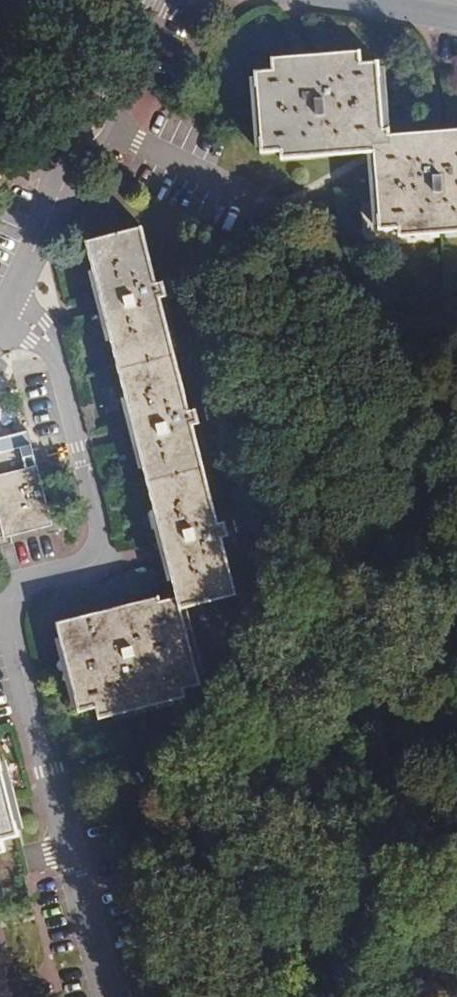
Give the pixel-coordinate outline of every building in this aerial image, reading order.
[(390,134),(391,143),(385,143),(379,61),(362,62),(361,51),(271,57),(272,70),(255,71),(261,155),(278,153),(280,160),(373,154),(379,231),(398,230),(398,237),(456,233),(456,129),(390,134)] [(201,685),(180,610),(236,595),(222,539),(229,537),(225,521),(218,523),(193,426),(200,425),(196,409),(189,411),(160,299),(167,297),(163,281),(155,283),(141,226),(85,240),(176,597),(160,601),(159,596),(56,622),(79,713),(96,708),(99,719),(187,698),(185,689),(201,685)] [(37,466),(27,469),(21,448),(0,454),(0,521),(4,538),(53,525),(37,466)] [(6,852),(3,840),(20,836),(0,755),(0,853),(6,852)]
